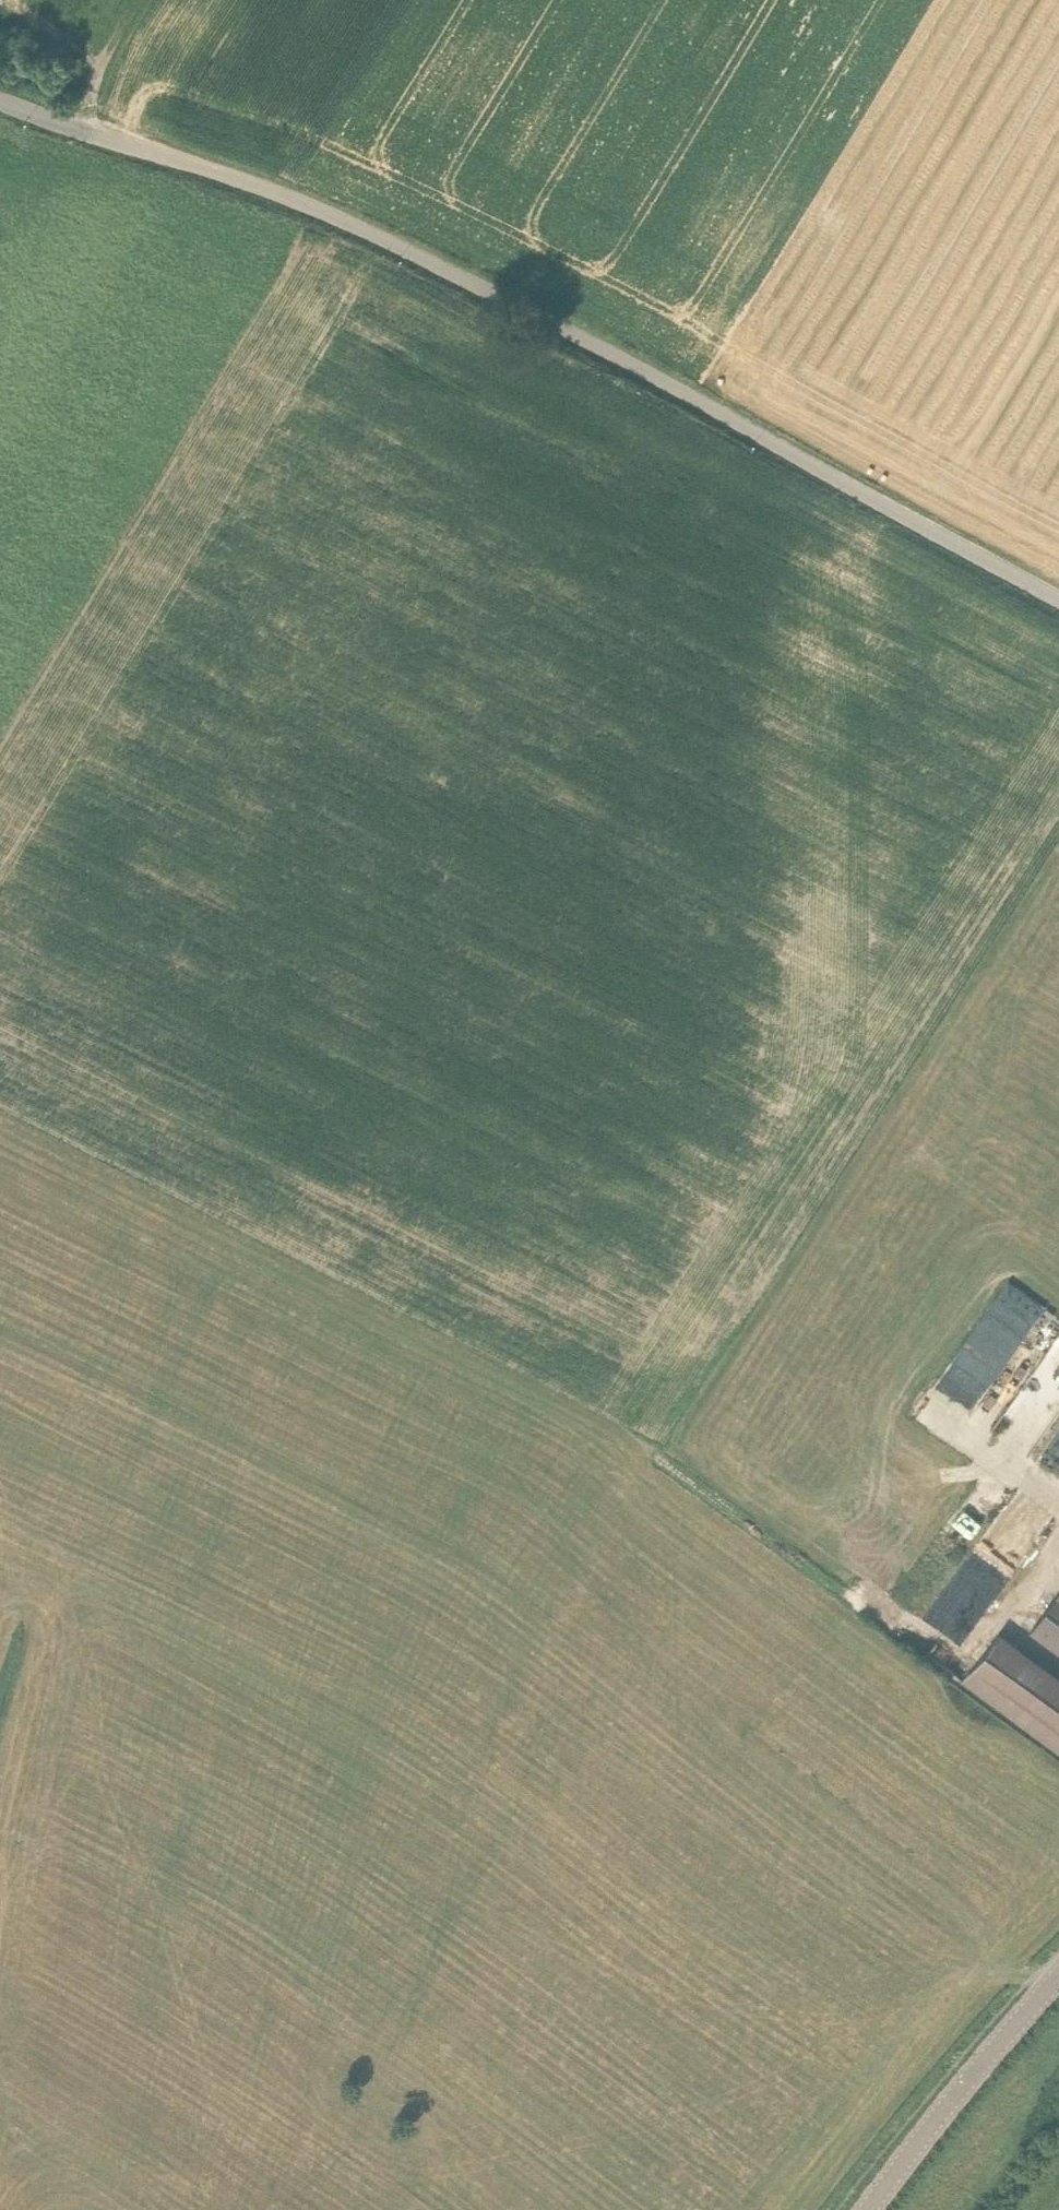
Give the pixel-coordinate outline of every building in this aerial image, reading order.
[(973,1493),(956,1527),(979,1538),(996,1505),(973,1493)] [(1029,1631),(1058,1653),(1058,1591),(1029,1631)] [(998,1629),(960,1684),(1058,1757),(1058,1673),(998,1629)]
